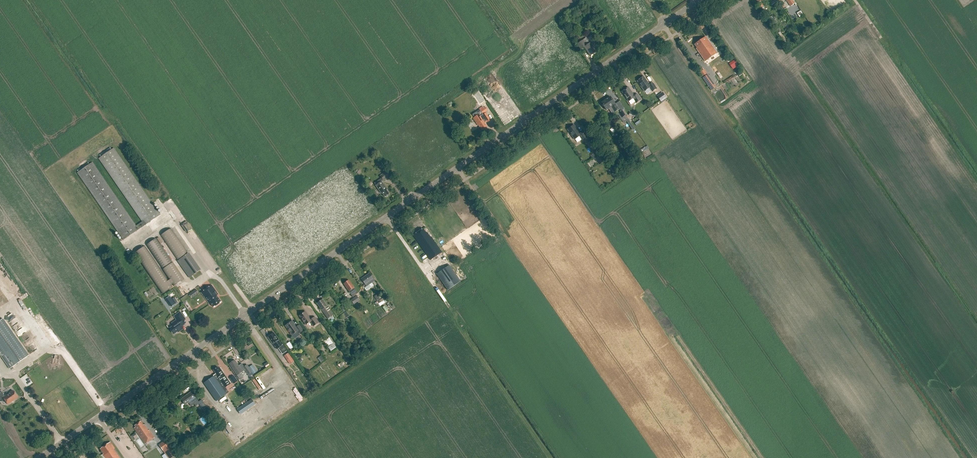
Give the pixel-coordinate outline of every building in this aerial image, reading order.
[(705,37),(694,44),(697,48),(696,48),(705,61),(717,53),(705,37)] [(584,47),(590,56),(597,51),(594,47),(595,46),(592,43),(591,44),(591,43),(590,43),(586,38),(577,44),(580,50),(584,47)] [(700,72),(712,90),(716,87),(704,70),(700,72)] [(637,81),(644,91),(649,88),(652,92),(657,88),(653,83),(650,85),(644,77),(637,81)] [(633,98),(636,103),(641,100),(637,94),(634,96),(628,87),(622,92),(629,102),(633,98)] [(619,112),(622,110),(624,109),(620,101),(615,104),(610,97),(605,100),(607,102),(608,102),(615,112),(618,110),(619,112)] [(612,114),(615,112),(608,102),(607,102),(605,100),(601,103),(607,110),(609,109),(612,114)] [(480,108),(484,114),(489,111),(486,107),(485,108),(483,106),(480,108)] [(480,130),(481,131),(482,130),(487,127),(485,123),(487,122),(491,120),(486,113),(483,115),(486,120),(484,122),(479,114),(473,118),(478,126),(479,125),(480,127),(479,127),(479,129),(480,130)] [(583,131),(580,134),(574,125),(567,130),(574,140),(579,136),(582,140),(587,137),(583,131)] [(588,143),(593,150),(597,148),(592,140),(588,143)] [(99,158),(143,222),(136,226),(93,163),(77,173),(123,240),(160,215),(114,148),(99,158)] [(388,172),(381,177),(382,179),(380,180),(381,182),(390,175),(388,172)] [(378,184),(377,183),(376,183),(377,185),(376,186),(381,193),(382,193),(385,197),(387,197),(388,196),(388,194),(389,194),(386,190),(387,189),(381,182),(378,184)] [(188,232),(194,228),(189,220),(183,224),(188,232)] [(180,264),(181,264),(192,280),(204,272),(190,251),(187,253),(171,228),(160,235),(180,264)] [(413,235),(430,260),(442,252),(431,237),(430,237),(427,233),(426,233),(423,228),(413,235)] [(169,281),(145,246),(134,253),(162,294),(173,287),(172,284),(174,286),(184,279),(157,238),(146,245),(163,270),(162,270),(169,280),(169,281)] [(449,265),(437,274),(448,290),(461,281),(449,265)] [(365,284),(368,283),(369,285),(374,281),(373,279),(369,273),(361,279),(365,284)] [(348,290),(349,291),(353,297),(358,293),(354,288),(349,280),(344,284),(347,288),(347,289),(348,290)] [(211,304),(214,308),(222,302),(217,295),(218,294),(212,285),(201,293),(210,305),(211,304)] [(357,296),(351,300),(354,304),(360,300),(357,296)] [(322,310),(322,309),(323,311),(328,318),(333,314),(322,300),(320,301),(319,301),(318,302),(318,303),(317,303),(322,310)] [(310,322),(313,326),(319,323),(315,317),(311,319),(305,311),(299,316),(306,325),(310,322)] [(170,328),(174,334),(179,330),(180,331),(183,329),(182,326),(185,324),(182,320),(185,318),(180,312),(175,315),(178,319),(172,323),(173,326),(170,328)] [(2,355),(1,356),(9,369),(28,355),(3,319),(0,321),(0,351),(2,355)] [(292,321),(285,326),(292,335),(294,339),(300,335),(299,333),(303,330),(299,325),(297,327),(292,321)] [(273,344),(277,349),(277,348),(278,348),(282,345),(278,340),(279,340),(274,333),(268,337),(273,344)] [(325,341),(329,347),(332,351),(337,347),(334,343),(330,337),(325,341)] [(282,345),(278,348),(282,354),(288,350),(283,344),(282,345)] [(288,353),(284,356),(288,362),(292,359),(288,353)] [(235,360),(230,363),(233,367),(232,367),(238,375),(242,372),(245,370),(243,367),(244,367),(242,364),(239,366),(235,360)] [(247,365),(243,367),(248,374),(252,372),(253,374),(258,371),(253,364),(249,367),(247,365)] [(214,376),(226,394),(229,392),(223,383),(228,380),(220,368),(219,369),(218,367),(214,370),(217,374),(216,374),(216,375),(214,376)] [(235,375),(231,378),(235,384),(239,381),(235,375)] [(204,383),(217,401),(226,394),(214,376),(204,383)] [(8,404),(18,397),(13,390),(4,396),(1,392),(0,392),(0,400),(1,402),(4,400),(8,404)] [(189,403),(191,406),(198,401),(191,392),(181,399),(185,405),(189,403)] [(238,409),(241,414),(257,403),(254,398),(238,409)] [(136,427),(134,428),(145,444),(155,438),(149,430),(148,430),(144,424),(143,425),(141,421),(135,425),(136,427)] [(168,457),(172,457),(178,454),(168,440),(160,446),(168,457)] [(105,457),(121,457),(110,442),(100,449),(104,454),(103,454),(105,457)]
